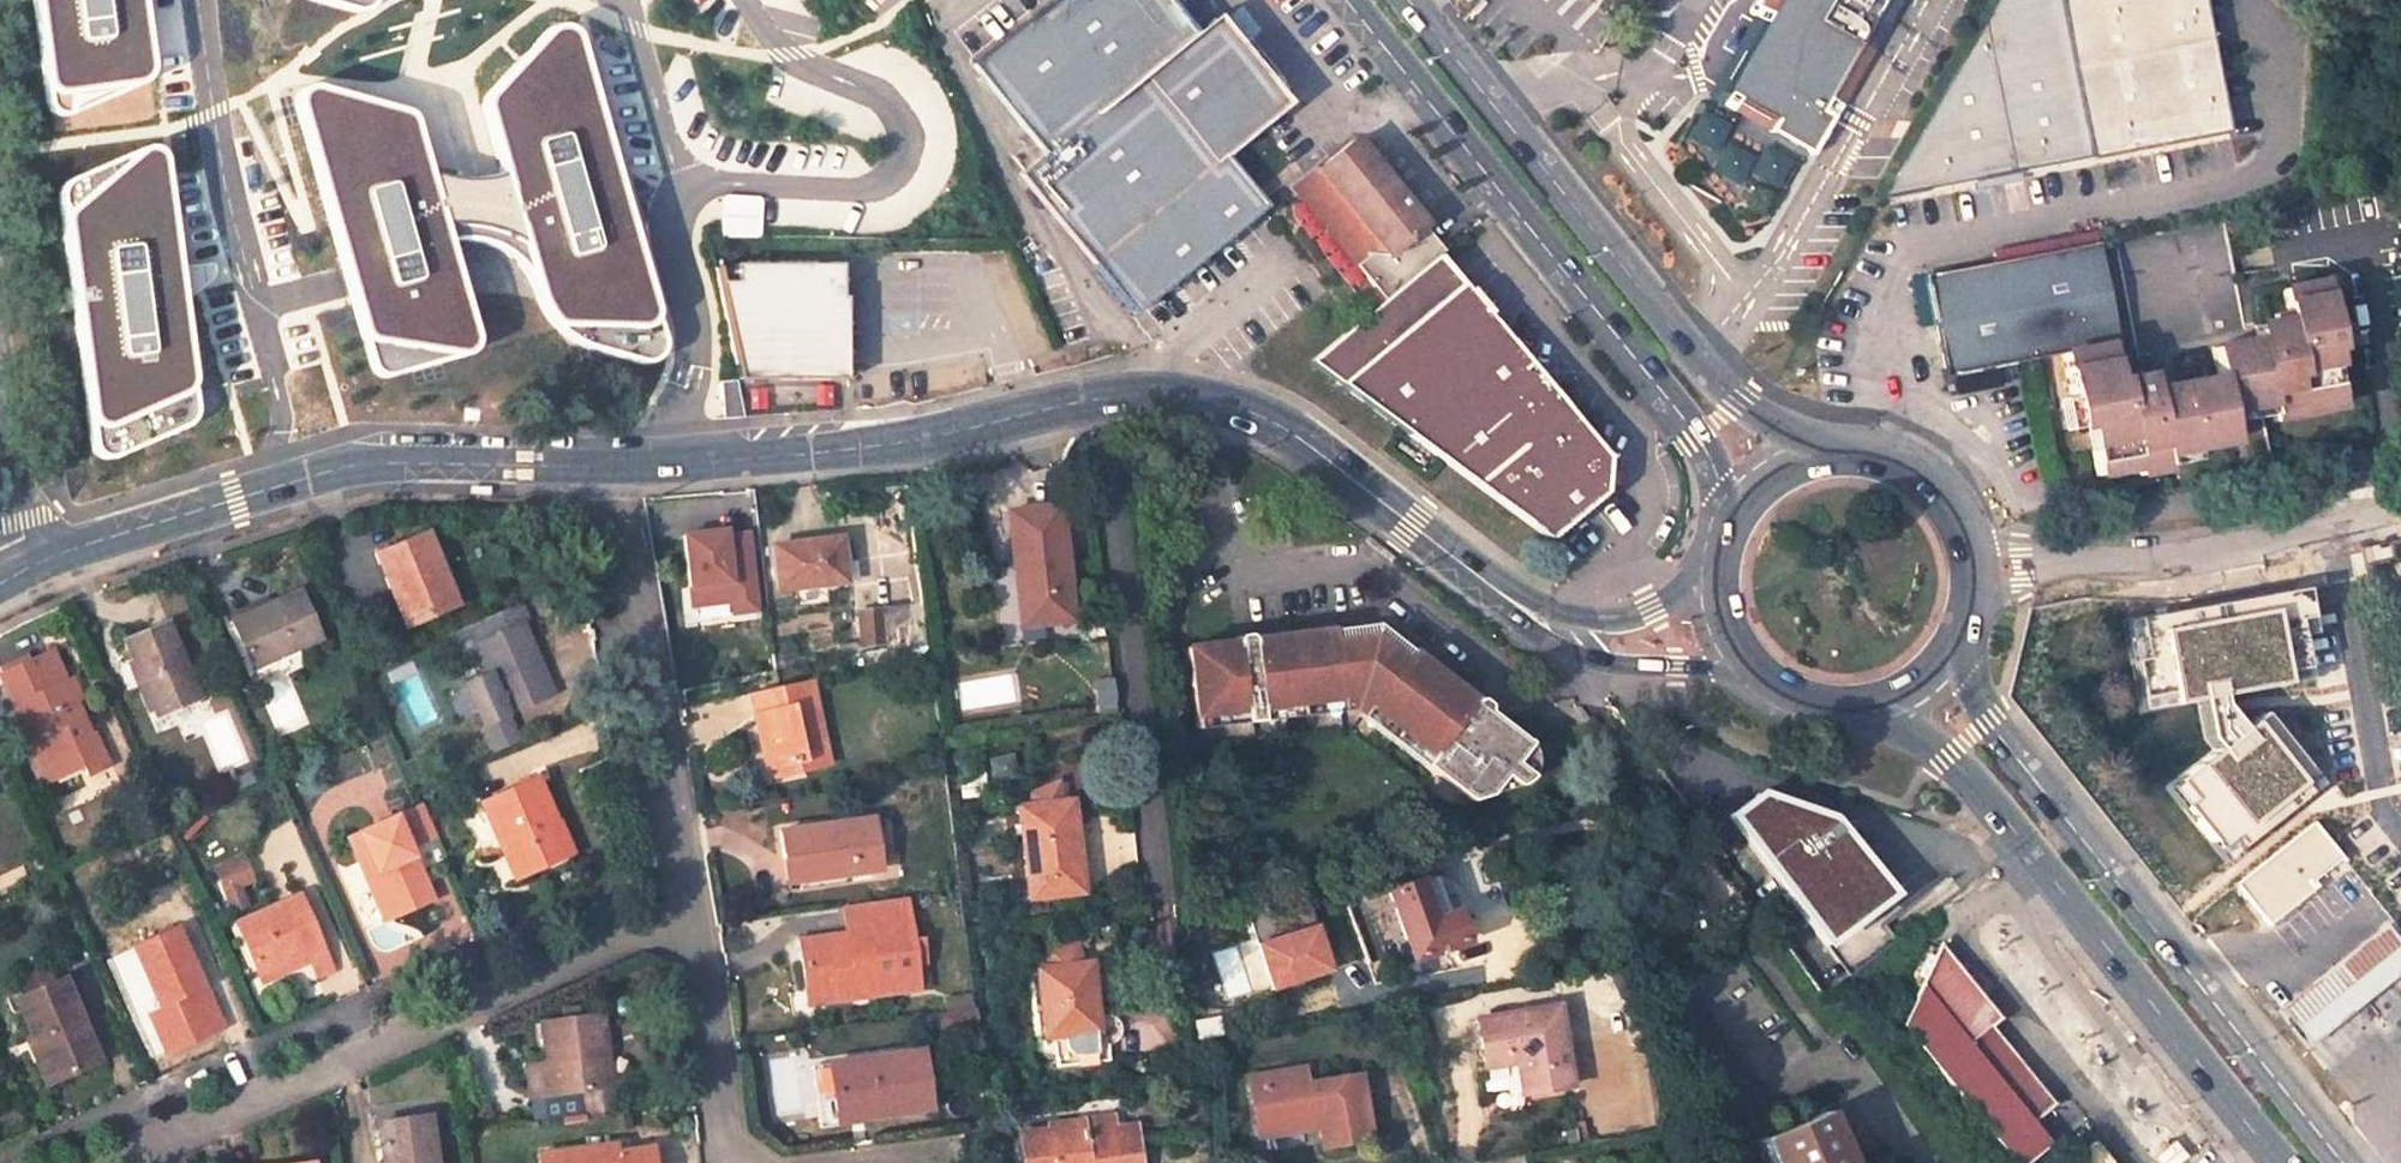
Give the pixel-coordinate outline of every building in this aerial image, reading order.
[(44,102),(63,117),(151,74),(140,0),(32,0),(44,102)] [(353,10),(359,10),(368,5),(372,0),(318,0),(353,10)] [(1133,314),(1266,207),(1224,156),(1287,104),(1261,72),(1256,75),(1237,51),(1241,47),(1215,14),(1193,33),(1166,0),(1051,0),(972,64),(1044,153),(1019,174),(1133,314)] [(1891,0),(1777,0),(1725,90),(1744,103),(1742,108),(1745,113),(1804,150),(1813,146),(1828,122),(1824,113),(1837,91),(1847,90),(1867,55),(1864,46),(1891,0)] [(2063,0),(1994,0),(1967,46),(1928,114),(1897,166),(1880,196),(2091,158),(2063,0)] [(2091,158),(2230,134),(2206,0),(2063,0),(2091,158)] [(297,94),(297,112),(370,368),(378,371),(387,376),(469,351),(473,345),(474,334),(448,241),(465,240),(482,243),(501,250),(517,259),(534,283),(541,305),(550,322),(564,335),(578,343),(640,363),(652,362),(660,357),(663,342),(576,40),(569,29),(557,26),(545,29),(493,89),(486,97),(486,108),(503,173),(479,179),(449,179),(427,170),(407,113),(307,85),(297,94)] [(1261,72),(1266,67),(1246,43),(1241,47),(1237,51),(1256,75),(1261,72)] [(1706,173),(1741,185),(1751,154),(1721,144),(1729,121),(1699,111),(1685,150),(1711,159),(1706,173)] [(1444,250),(1352,139),(1317,168),(1315,166),(1291,186),(1385,300),(1444,250)] [(62,182),(58,196),(94,455),(109,460),(191,423),(194,403),(162,155),(145,145),(62,182)] [(2336,347),(2323,278),(2278,287),(2285,317),(2254,324),(2256,342),(2246,343),(2223,219),(2117,239),(2137,348),(2134,349),(2139,373),(2114,378),(2108,343),(2115,341),(2096,243),(1924,275),(1942,375),(2062,351),(2076,426),(2088,423),(2098,475),(2135,468),(2136,475),(2163,470),(2160,454),(2231,442),(2225,414),(2268,405),(2269,411),(2296,406),(2298,415),(2338,407),(2331,363),(2324,364),(2322,350),(2336,347)] [(1308,364),(1547,540),(1603,496),(1606,461),(1437,256),(1385,300),(1308,364)] [(734,282),(717,282),(737,375),(843,376),(844,295),(841,295),(841,264),(734,264),(734,282)] [(1059,504),(1007,511),(1014,561),(1017,561),(1027,560),(1029,575),(1019,576),(1025,618),(1046,616),(1046,623),(1072,620),(1059,504)] [(425,530),(374,553),(388,588),(394,584),(411,621),(456,602),(425,530)] [(723,530),(683,536),(692,606),(732,601),(733,613),(756,610),(745,534),(724,537),(723,530)] [(772,546),(777,589),(843,582),(838,538),(772,546)] [(1017,561),(1019,576),(1029,575),(1027,560),(1017,561)] [(388,588),(405,624),(411,621),(394,584),(388,588)] [(318,635),(297,589),(229,620),(249,666),(318,635)] [(518,601),(474,620),(483,639),(473,644),(486,672),(463,683),(482,724),(523,705),(544,695),(531,664),(538,661),(520,622),(526,619),(518,601)] [(857,611),(860,644),(885,642),(886,649),(912,647),(908,607),(857,611)] [(198,696),(164,621),(122,640),(129,658),(151,708),(154,716),(198,696)] [(1236,715),(1254,713),(1253,704),(1295,699),(1333,695),(1324,623),(1180,642),(1189,721),(1199,720),(1198,712),(1235,707),(1236,715)] [(1378,657),(1380,651),(1380,647),(1380,644),(1378,638),(1374,632),(1369,628),(1363,627),(1353,627),(1347,631),(1342,636),(1339,645),(1341,655),(1344,660),(1350,665),(1356,667),(1362,667),(1369,666),(1371,664),(1374,662),(1378,657)] [(47,651),(0,673),(0,678),(27,739),(32,737),(51,777),(81,763),(71,744),(86,737),(87,736),(68,694),(56,701),(49,686),(61,681),(47,651)] [(1516,733),(1392,656),(1355,719),(1390,741),(1421,762),(1417,769),(1433,780),(1437,772),(1477,798),(1488,794),(1502,775),(1517,786),(1530,781),(1533,779),(1537,773),(1539,763),(1539,754),(1535,745),(1531,740),(1526,735),(1518,732),(1517,732),(1516,733)] [(129,658),(123,661),(145,711),(151,708),(129,658)] [(544,695),(551,692),(538,661),(531,664),(544,695)] [(807,768),(828,763),(810,679),(748,694),(754,718),(760,716),(772,766),(805,759),(807,768)] [(68,694),(61,681),(49,686),(56,701),(68,694)] [(1296,707),(1334,703),(1333,695),(1295,699),(1296,707)] [(1295,699),(1253,704),(1254,713),(1296,707),(1295,699)] [(523,705),(482,724),(494,752),(535,734),(523,705)] [(1235,707),(1198,712),(1199,720),(1236,715),(1235,707)] [(1351,725),(1385,748),(1390,741),(1355,719),(1351,725)] [(27,739),(24,741),(43,781),(51,777),(32,737),(27,739)] [(81,763),(95,756),(86,737),(71,744),(81,763)] [(1421,762),(1390,741),(1385,748),(1417,769),(1421,762)] [(1477,798),(1437,772),(1433,780),(1466,802),(1477,798)] [(478,802),(513,876),(560,854),(544,822),(553,818),(533,777),(478,802)] [(1029,804),(1017,805),(1025,874),(1027,897),(1079,892),(1076,868),(1073,847),(1076,846),(1070,798),(1057,800),(1056,783),(1027,795),(1029,804)] [(420,802),(347,835),(363,877),(370,873),(389,915),(430,897),(407,846),(434,833),(420,802)] [(1763,803),(1734,825),(1823,947),(1891,897),(1832,819),(1763,803)] [(560,854),(567,850),(553,818),(544,822),(560,854)] [(871,819),(779,832),(783,860),(801,858),(803,880),(847,874),(878,870),(871,819)] [(2339,857),(2311,822),(2234,885),(2265,923),(2295,899),(2295,893),(2339,857)] [(2400,908),(2400,842),(2387,823),(2356,844),(2400,908)] [(1386,893),(1411,959),(1463,940),(1452,911),(1447,913),(1424,851),(1355,873),(1365,900),(1386,893)] [(221,910),(245,902),(239,884),(250,880),(242,853),(207,863),(221,910)] [(783,860),(788,890),(848,881),(847,874),(803,880),(801,858),(783,860)] [(363,877),(382,919),(389,915),(370,873),(363,877)] [(321,949),(297,895),(233,924),(257,977),(321,949)] [(870,996),(919,989),(916,963),(924,962),(922,940),(912,942),(907,899),(843,908),(846,933),(798,940),(806,991),(832,987),(834,1002),(850,999),(855,993),(869,991),(870,996)] [(2382,925),(2277,1009),(2308,1048),(2400,972),(2400,949),(2382,925)] [(218,1026),(175,927),(132,946),(160,1013),(150,1017),(165,1050),(218,1026)] [(1096,1061),(1093,1031),(1092,1009),(1095,1009),(1090,963),(1077,965),(1075,946),(1044,949),(1045,968),(1037,969),(1044,1036),(1052,1036),(1055,1065),(1096,1061)] [(2051,1104),(1988,1025),(1996,1019),(1937,946),(1911,1001),(1900,1024),(2007,1160),(2021,1162),(2047,1141),(2030,1120),(2051,1104)] [(316,975),(330,969),(321,949),(257,977),(260,983),(309,962),(316,975)] [(919,989),(928,988),(924,962),(916,963),(919,989)] [(97,1060),(62,977),(14,998),(32,1038),(44,1032),(49,1041),(45,1043),(60,1077),(97,1060)] [(806,991),(808,1006),(834,1002),(832,987),(806,991)] [(1557,1006),(1478,1019),(1486,1068),(1507,1063),(1504,1051),(1516,1049),(1523,1094),(1569,1086),(1557,1006)] [(1093,1031),(1096,1061),(1107,1060),(1109,1060),(1107,1045),(1109,1046),(1116,1045),(1122,1043),(1128,1035),(1129,1028),(1129,1024),(1125,1018),(1122,1015),(1120,1013),(1114,1011),(1108,1012),(1103,1014),(1096,1015),(1095,1009),(1092,1009),(1093,1031)] [(608,1084),(600,1016),(542,1023),(546,1063),(551,1063),(552,1070),(530,1073),(532,1098),(583,1091),(586,1113),(619,1109),(615,1083),(608,1084)] [(150,1017),(144,1020),(158,1052),(165,1050),(150,1017)] [(32,1038),(51,1081),(60,1077),(45,1043),(49,1041),(44,1032),(32,1038)] [(1504,1051),(1507,1063),(1518,1062),(1516,1049),(1504,1051)] [(826,1065),(835,1121),(877,1115),(875,1103),(927,1096),(921,1051),(826,1065)] [(546,1063),(529,1066),(530,1073),(552,1070),(551,1063),(546,1063)] [(810,1067),(818,1124),(835,1121),(826,1065),(810,1067)] [(1321,1123),(1325,1144),(1369,1137),(1358,1077),(1305,1086),(1301,1069),(1272,1075),(1273,1083),(1251,1087),(1258,1125),(1283,1120),(1285,1130),(1308,1126),(1306,1116),(1319,1114),(1321,1123)] [(1272,1075),(1249,1078),(1251,1087),(1273,1083),(1272,1075)] [(583,1091),(532,1098),(535,1121),(586,1113),(583,1091)] [(877,1115),(928,1108),(927,1096),(875,1103),(877,1115)] [(1825,1113),(1762,1139),(1772,1162),(1846,1162),(1825,1113)] [(1306,1116),(1308,1126),(1321,1123),(1319,1114),(1306,1116)] [(1109,1129),(1107,1115),(1078,1118),(1079,1132),(1109,1129)] [(428,1117),(375,1123),(381,1162),(428,1162),(428,1160),(434,1159),(428,1117)] [(1132,1126),(1109,1129),(1079,1132),(1078,1118),(1048,1122),(1049,1130),(1020,1134),(1023,1162),(1136,1162),(1132,1126)] [(1258,1125),(1260,1134),(1285,1130),(1283,1120),(1258,1125)] [(649,1147),(613,1152),(612,1143),(536,1153),(537,1162),(651,1162),(649,1147)] [(2093,1143),(2068,1162),(2109,1162),(2093,1143)]
